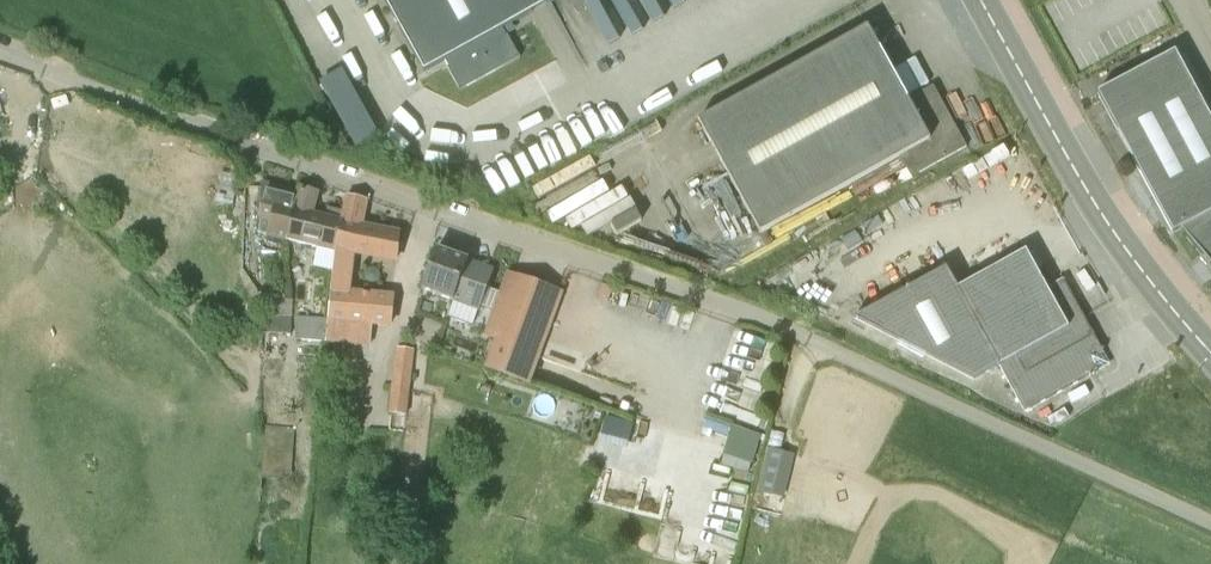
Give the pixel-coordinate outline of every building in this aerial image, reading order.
[(425,72),(446,61),(450,66),(448,67),(460,89),(519,56),(507,34),(516,29),(512,24),(555,0),(385,0),(425,72)] [(908,100),(868,27),(698,121),(760,234),(908,152),(919,173),(966,147),(933,87),(908,100)] [(1175,51),(1097,93),(1172,234),(1180,230),(1210,268),(1210,120),(1175,51)] [(326,87),(356,160),(379,150),(349,78),(326,87)] [(269,234),(286,239),(300,193),(263,184),(261,232),(270,233),(269,234)] [(302,186),(300,193),(286,239),(335,250),(345,212),(329,207),(328,218),(312,214),(318,191),(302,186)] [(331,291),(328,318),(326,342),(371,347),(373,322),(391,324),(393,296),(349,292),(354,254),(355,251),(394,259),(396,234),(361,227),(366,199),(349,194),(345,212),(335,250),(334,267),(331,291)] [(422,289),(456,301),(451,316),(475,325),(480,309),(494,269),(437,248),(422,289)] [(1047,288),(1026,250),(940,298),(983,375),(1000,366),(1025,412),(1104,368),(1107,358),(1063,279),(1047,288)] [(489,334),(499,338),(490,367),(528,381),(560,292),(510,274),(489,334)] [(293,299),(268,299),(268,316),(292,317),(293,299)] [(292,317),(268,316),(268,332),(292,332),(292,317)] [(328,318),(298,316),(296,339),(326,342),(328,318)] [(415,350),(397,348),(389,414),(407,416),(415,350)] [(732,442),(723,472),(755,481),(771,425),(740,416),(739,421),(712,413),(706,434),(732,442)] [(267,427),(262,478),(285,480),(293,475),(297,429),(267,427)] [(790,506),(797,457),(769,453),(762,502),(790,506)]
